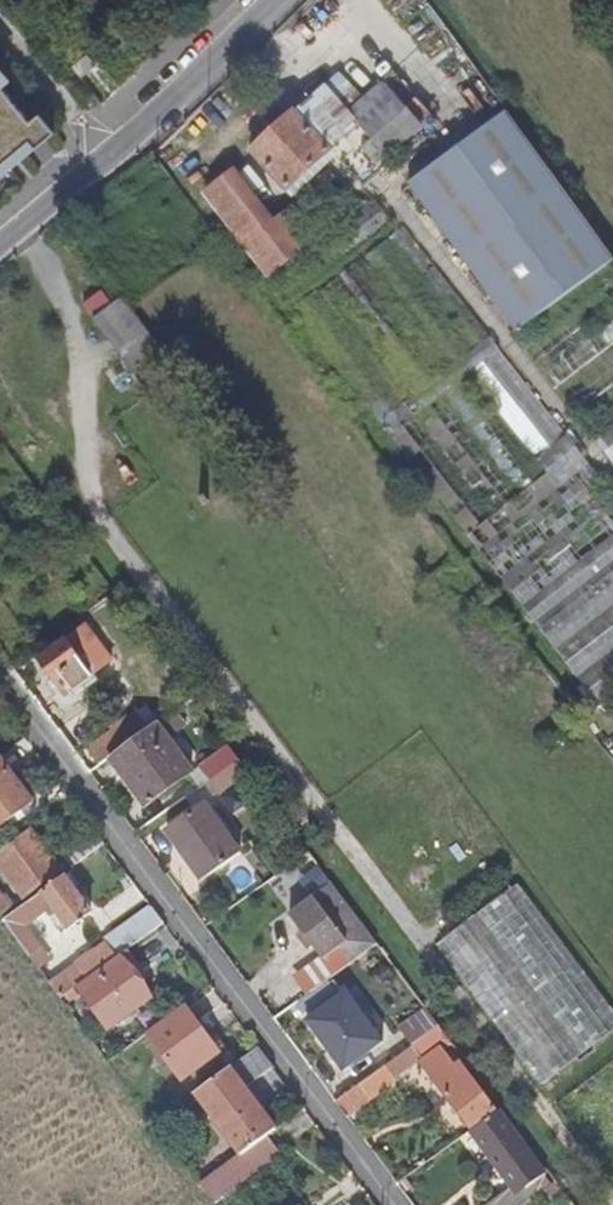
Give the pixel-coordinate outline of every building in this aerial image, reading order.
[(422,0),(380,0),(447,86),(470,65),(422,0)] [(2,89),(11,82),(0,70),(0,87),(2,89)] [(54,135),(39,117),(31,124),(2,89),(0,87),(0,180),(54,135)] [(324,90),(253,156),(288,194),(332,155),(367,192),(395,166),(389,160),(423,130),(384,89),(352,119),(324,90)] [(508,117),(410,190),(519,338),(612,268),(612,261),(508,117)] [(274,227),(236,175),(206,197),(269,281),(297,259),(274,227)] [(380,203),(271,283),(287,306),(396,226),(380,203)] [(274,227),(297,259),(313,247),(290,215),(274,227)] [(566,443),(420,242),(399,257),(387,241),(367,256),(368,258),(295,314),(299,319),(377,424),(405,404),(420,425),(396,443),(469,538),(545,481),(535,466),(566,443)] [(178,376),(124,303),(96,324),(151,397),(178,376)] [(602,426),(612,443),(612,418),(602,426)] [(85,628),(40,662),(66,696),(111,661),(85,628)] [(110,759),(145,732),(132,716),(87,750),(100,767),(110,759)] [(145,807),(190,773),(154,725),(145,732),(123,749),(110,759),(145,807)] [(208,782),(238,760),(228,747),(198,769),(208,782)] [(206,784),(216,796),(247,772),(238,760),(208,782),(206,784)] [(33,805),(0,761),(0,829),(33,805)] [(202,883),(243,853),(205,804),(165,834),(202,883)] [(60,872),(46,852),(39,844),(30,832),(0,854),(0,868),(23,899),(60,872)] [(46,852),(51,848),(46,840),(39,844),(46,852)] [(69,930),(91,914),(64,877),(3,923),(30,959),(41,951),(24,928),(52,907),(69,930)] [(612,1032),(612,1002),(523,879),(439,940),(543,1083),(612,1032)] [(311,993),(377,945),(331,884),(310,899),(311,900),(291,916),(305,935),(313,945),(324,959),(299,978),(311,993)] [(1,920),(12,911),(0,895),(0,919),(1,920)] [(60,1001),(164,925),(151,908),(107,941),(108,943),(76,968),(81,975),(67,985),(55,994),(60,1001)] [(308,949),(313,945),(305,935),(300,939),(308,949)] [(55,994),(67,985),(41,951),(30,959),(55,994)] [(129,955),(78,991),(106,1030),(150,999),(134,977),(141,972),(129,955)] [(305,998),(311,993),(299,978),(294,982),(305,998)] [(344,994),(306,1023),(344,1072),(381,1042),(344,994)] [(181,1082),(218,1055),(197,1025),(185,1008),(147,1035),(181,1082)] [(411,1048),(439,1027),(424,1008),(397,1029),(411,1048)] [(218,1055),(226,1049),(204,1019),(197,1025),(218,1055)] [(273,1071),(258,1050),(229,1072),(196,1096),(224,1134),(241,1157),(266,1139),(274,1133),(244,1092),(273,1071)] [(440,1050),(420,1064),(469,1130),(495,1111),(460,1065),(455,1069),(440,1050)] [(347,1119),(392,1081),(383,1068),(335,1104),(347,1119)] [(550,1187),(543,1177),(544,1176),(496,1113),(470,1132),(512,1188),(489,1204),(525,1204),(550,1187)] [(199,1187),(241,1157),(224,1134),(182,1166),(199,1187)] [(211,1204),(278,1155),(266,1139),(241,1157),(199,1187),(211,1204)]
